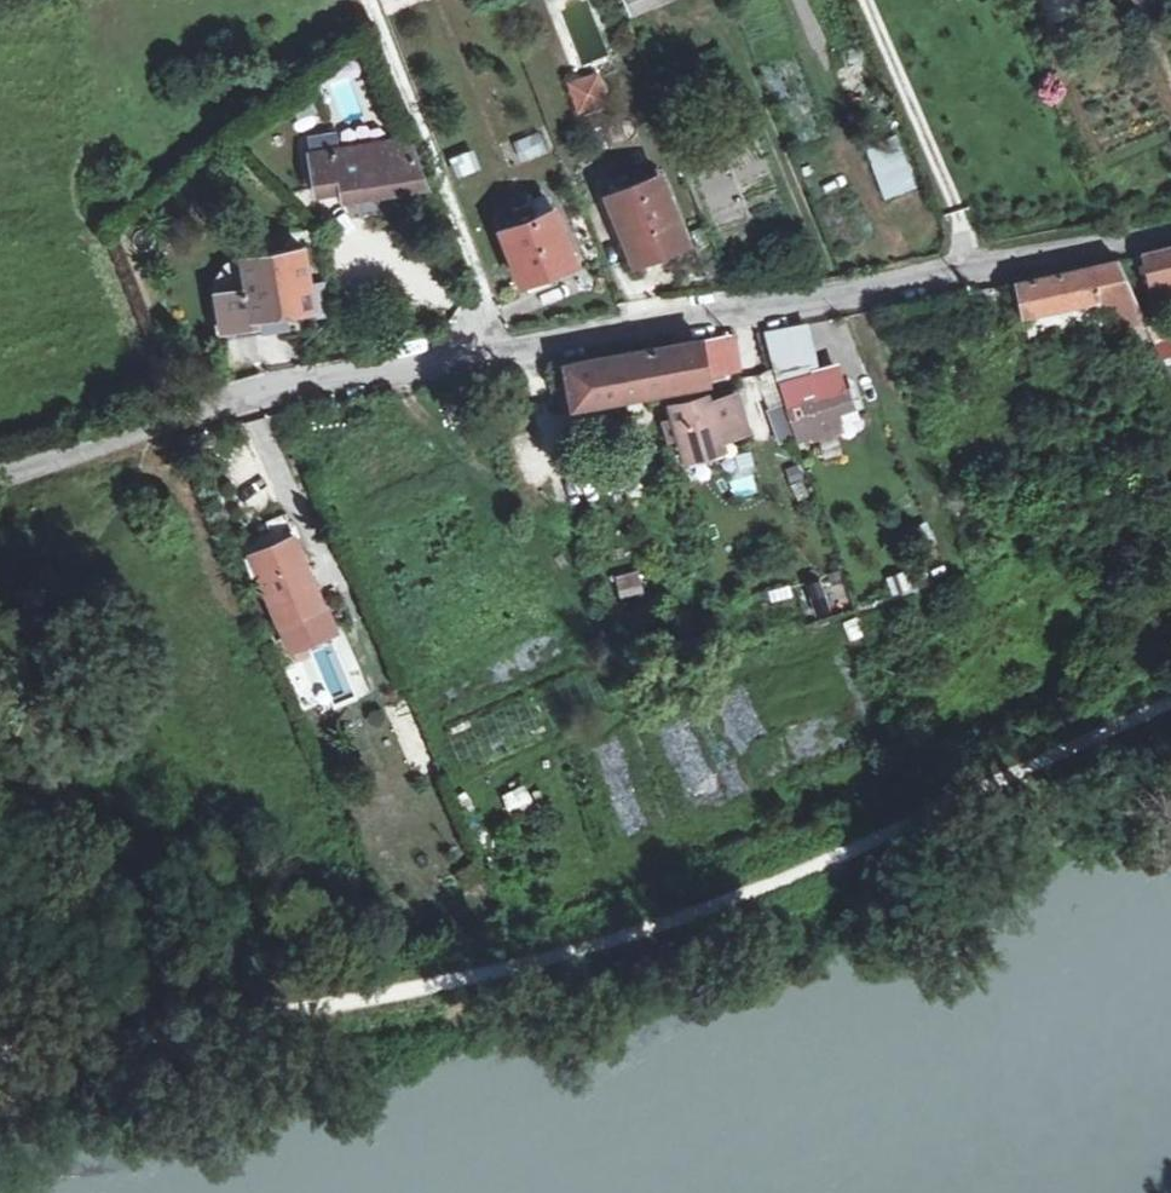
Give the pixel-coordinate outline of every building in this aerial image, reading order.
[(626,15),(685,0),(622,0),(626,15)] [(1078,0),(1037,0),(1045,18),(1080,4),(1078,0)] [(606,66),(575,75),(584,108),(616,98),(606,66)] [(438,184),(417,128),(315,143),(325,194),(349,190),(351,199),(438,184)] [(539,134),(516,141),(522,160),(545,152),(539,134)] [(450,159),(458,178),(481,168),(473,149),(450,159)] [(675,165),(614,188),(643,264),(704,241),(675,165)] [(569,199),(507,223),(531,285),(593,261),(569,199)] [(1144,248),(1155,291),(1170,288),(1170,242),(1144,248)] [(214,287),(221,333),(320,318),(309,244),(243,254),(248,282),(214,287)] [(1121,254),(1017,280),(1029,325),(1101,306),(1106,331),(1151,322),(1121,254)] [(769,329),(790,445),(858,432),(846,363),(818,368),(810,322),(769,329)] [(716,331),(574,358),(584,408),(726,381),(716,331)] [(721,387),(676,400),(694,460),(738,448),(735,438),(762,430),(749,386),(723,393),(721,387)] [(272,541),(293,531),(286,514),(264,523),(272,541)] [(306,530),(256,551),(297,650),(348,628),(306,530)] [(639,571),(616,575),(620,597),(643,592),(639,571)] [(875,709),(773,738),(781,766),(883,737),(875,709)] [(654,834),(615,736),(588,747),(627,845),(654,834)] [(623,847),(584,748),(557,759),(596,858),(623,847)]
